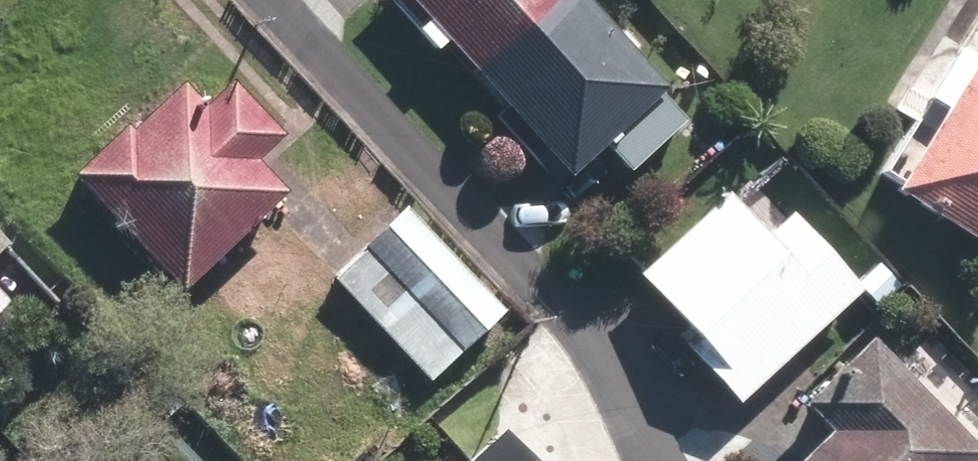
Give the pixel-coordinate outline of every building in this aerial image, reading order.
[(423,12),(411,22),(437,50),(448,40),(510,108),(501,117),(539,159),(548,150),(572,177),(607,141),(633,170),(690,119),(665,90),(669,87),(591,0),(412,0),(423,12)] [(883,173),(902,185),(898,192),(977,241),(977,20),(883,173)] [(179,77),(76,175),(185,289),(288,192),(258,161),(284,136),(232,81),(206,106),(179,77)] [(729,192),(637,273),(696,340),(688,347),(738,403),(864,292),(794,213),(768,236),(729,192)] [(505,311),(405,206),(331,276),(431,381),(505,311)] [(0,290),(0,312),(11,302),(0,290)] [(805,403),(831,430),(799,460),(977,460),(977,443),(872,336),(805,403)] [(502,429),(468,460),(532,460),(502,429)]
